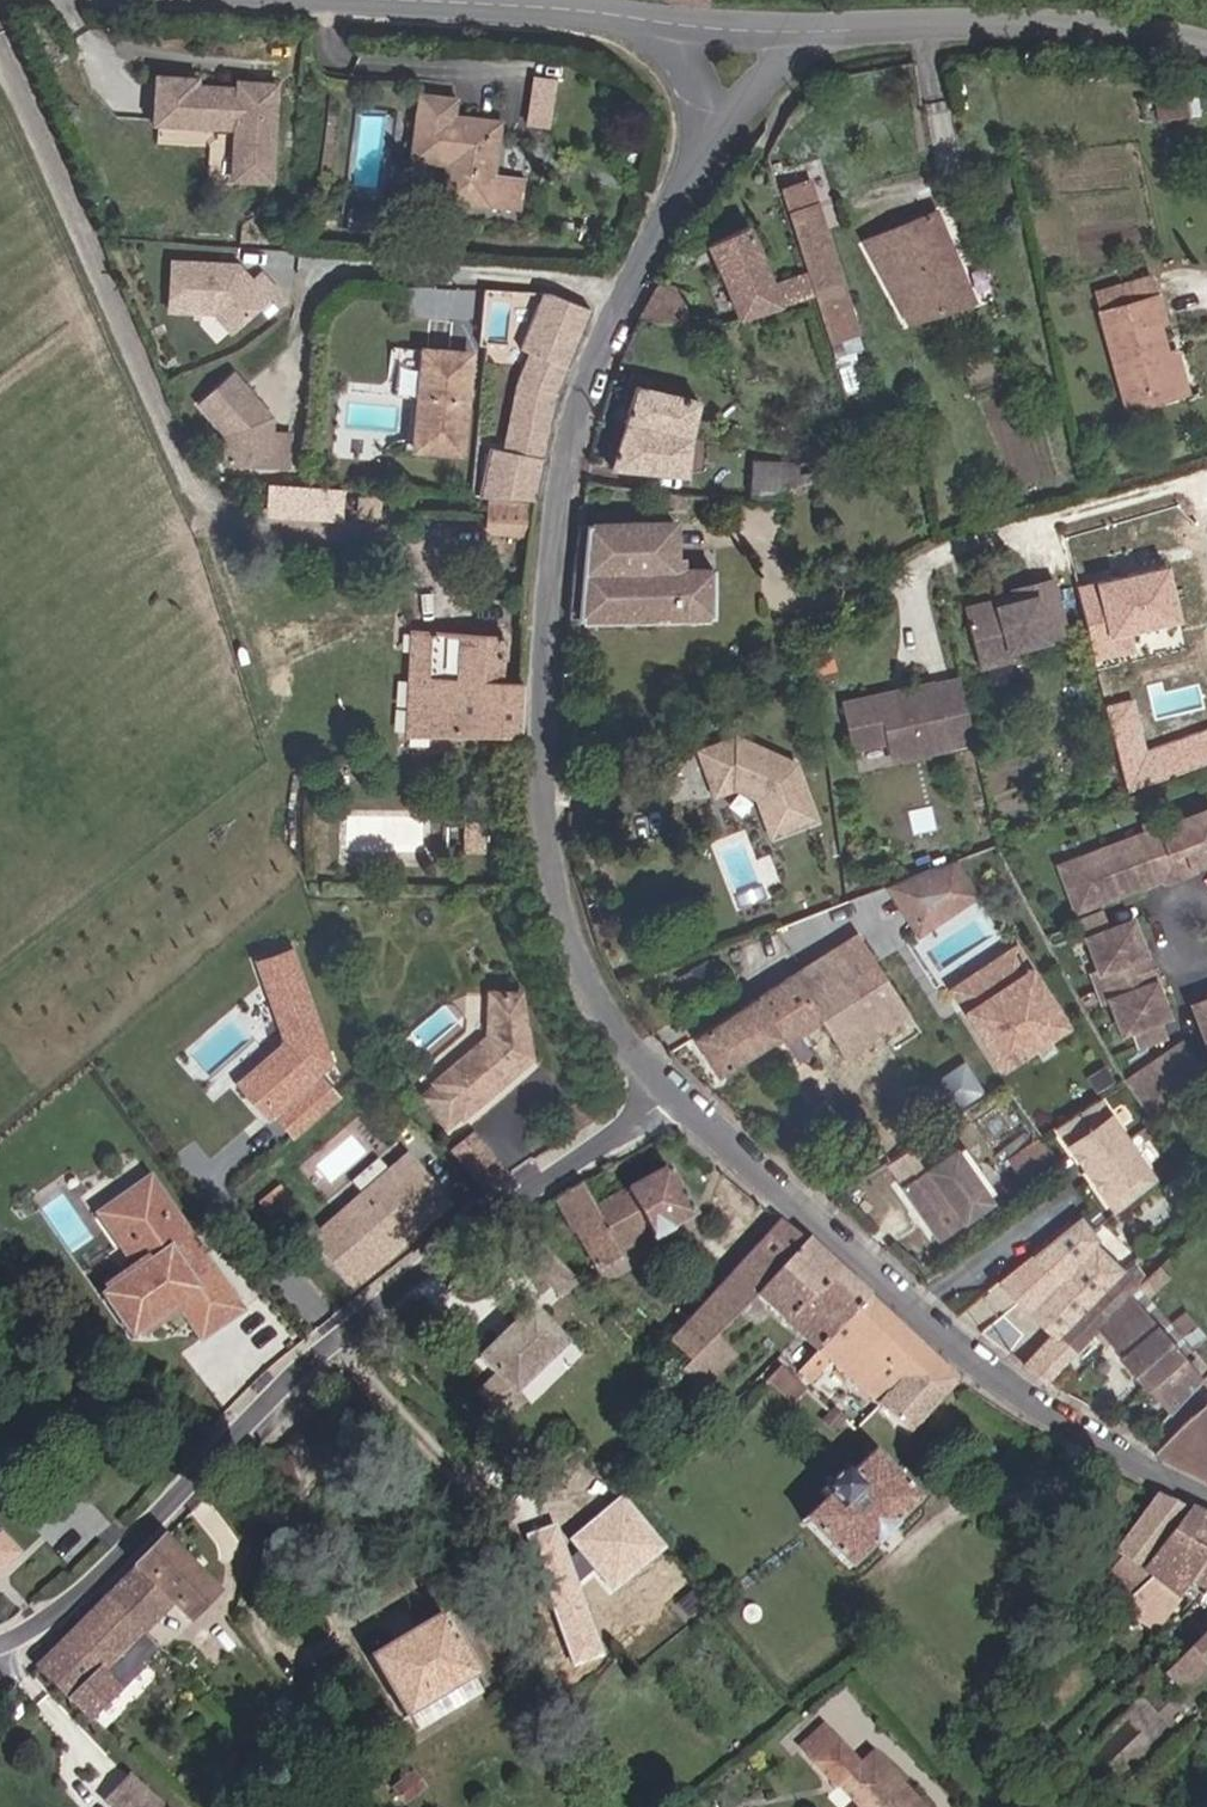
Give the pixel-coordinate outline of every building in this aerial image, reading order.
[(530,71),(526,121),(553,124),(558,73),(530,71)] [(278,183),(286,86),(265,85),(264,91),(202,86),(203,80),(171,77),(167,122),(245,128),(242,180),(278,183)] [(527,212),(531,178),(499,174),(506,118),(458,112),(460,94),(425,89),(416,155),(452,160),(446,201),(527,212)] [(1187,98),(1157,98),(1157,114),(1188,114),(1187,98)] [(854,336),(802,183),(777,191),(784,214),(803,274),(811,299),(812,303),(825,346),(854,336)] [(124,206),(122,225),(136,226),(137,208),(124,206)] [(865,241),(909,328),(966,309),(962,281),(933,215),(865,241)] [(399,237),(401,219),(391,218),(389,236),(399,237)] [(717,327),(744,319),(780,308),(811,299),(803,274),(771,284),(766,269),(747,227),(710,246),(728,282),(706,291),(717,327)] [(235,333),(281,292),(266,275),(257,283),(242,265),(236,271),(226,271),(226,265),(178,261),(174,310),(219,314),(235,333)] [(1098,317),(1154,302),(1148,280),(1092,295),(1098,317)] [(417,284),(414,316),(472,320),(474,288),(417,284)] [(688,296),(659,285),(642,314),(637,325),(677,326),(688,296)] [(531,506),(549,425),(568,367),(593,314),(557,299),(545,298),(523,353),(532,356),(518,391),(503,455),(489,452),(478,501),(496,502),(531,506)] [(1160,328),(1154,302),(1098,317),(1125,416),(1173,402),(1161,359),(1152,331),(1160,328)] [(419,355),(412,450),(456,454),(462,358),(419,355)] [(1173,356),(1161,359),(1173,402),(1185,399),(1173,356)] [(275,434),(276,420),(267,419),(267,409),(236,374),(202,404),(255,466),(291,469),(294,436),(275,434)] [(623,424),(688,441),(697,404),(635,390),(623,424)] [(688,441),(623,424),(607,471),(684,477),(688,441)] [(747,500),(764,501),(786,501),(785,489),(782,463),(712,461),(710,499),(747,500)] [(347,491),(268,485),(266,517),(345,523),(347,491)] [(673,512),(674,498),(655,496),(654,509),(673,512)] [(531,506),(496,502),(493,537),(528,539),(531,506)] [(674,528),(576,529),(571,589),(569,623),(713,620),(713,573),(675,572),(674,528)] [(1182,622),(1168,568),(1079,591),(1093,645),(1130,635),(1182,622)] [(992,620),(962,627),(973,673),(1007,665),(1005,656),(1061,641),(1047,585),(1027,588),(1029,602),(991,612),(992,620)] [(1029,602),(1027,588),(1006,595),(1007,600),(958,614),(962,627),(992,620),(991,612),(1029,602)] [(518,738),(526,624),(520,623),(502,622),(501,638),(433,635),(429,739),(518,738)] [(1135,653),(1130,635),(1093,645),(1098,662),(1135,653)] [(972,744),(959,681),(936,686),(935,685),(910,690),(911,696),(887,701),(886,695),(846,703),(855,750),(891,742),(895,761),(949,750),(949,748),(972,744)] [(1107,705),(1128,789),(1206,770),(1206,730),(1147,744),(1136,698),(1107,705)] [(816,822),(793,766),(736,741),(698,755),(704,774),(712,771),(722,797),(733,793),(756,802),(771,840),(816,822)] [(722,797),(712,771),(704,774),(714,800),(722,797)] [(1175,853),(1190,846),(1200,868),(1206,865),(1206,812),(1182,821),(1179,814),(1162,820),(1175,853)] [(1175,853),(1162,820),(1146,826),(1148,834),(1064,865),(1079,911),(1166,878),(1158,858),(1175,853)] [(1190,846),(1175,853),(1185,880),(1202,874),(1200,868),(1190,846)] [(1158,858),(1166,878),(1169,886),(1185,880),(1175,853),(1158,858)] [(922,918),(929,928),(973,899),(952,864),(886,889),(909,927),(922,918)] [(1087,973),(1094,989),(1152,968),(1146,955),(1140,958),(1128,926),(1105,933),(1099,918),(1077,925),(1094,971),(1087,973)] [(844,992),(877,972),(872,964),(855,938),(823,958),(844,992)] [(1063,1030),(1014,951),(950,990),(999,1070),(1063,1030)] [(344,1096),(325,1073),(337,1062),(284,954),(253,969),(295,1055),(278,1070),(271,1063),(248,1083),(295,1138),(344,1096)] [(892,994),(909,984),(889,954),(872,964),(877,972),(892,994)] [(823,958),(791,978),(819,1022),(843,1058),(891,1026),(908,1016),(907,1012),(913,1009),(909,1002),(900,1007),(892,994),(877,972),(844,992),(823,958)] [(708,984),(702,967),(685,973),(691,990),(708,984)] [(1152,968),(1094,989),(1099,1004),(1106,1003),(1118,1034),(1126,1033),(1131,1048),(1161,1036),(1156,1020),(1162,1017),(1150,985),(1157,982),(1152,968)] [(819,1022),(791,978),(694,1038),(717,1076),(776,1038),(781,1046),(798,1035),(819,1022)] [(916,997),(909,984),(892,994),(900,1007),(909,1002),(916,997)] [(467,1116),(509,1083),(505,1079),(512,1073),(519,1075),(537,1061),(526,996),(493,996),(493,1047),(443,1087),(446,1092),(432,1104),(451,1126),(466,1114),(467,1116)] [(1191,1011),(1206,1051),(1206,1005),(1191,1011)] [(1206,1091),(1183,1049),(1120,1082),(1144,1125),(1206,1091)] [(960,1066),(939,1080),(957,1107),(978,1093),(960,1066)] [(1154,1185),(1096,1104),(1073,1118),(1053,1131),(1079,1167),(1086,1162),(1095,1174),(1088,1180),(1114,1216),(1134,1200),(1154,1185)] [(491,1163),(472,1137),(454,1150),(474,1176),(491,1163)] [(1052,1161),(1037,1141),(1008,1161),(1023,1182),(1052,1161)] [(937,1243),(991,1205),(952,1152),(927,1170),(912,1149),(885,1168),(900,1189),(899,1190),(937,1243)] [(351,1291),(451,1203),(409,1154),(308,1241),(351,1291)] [(501,1176),(491,1163),(474,1176),(483,1190),(501,1176)] [(594,1210),(580,1188),(555,1204),(597,1273),(621,1258),(617,1252),(649,1233),(653,1240),(694,1217),(665,1170),(594,1210)] [(116,1211),(153,1186),(188,1238),(195,1233),(155,1175),(105,1209),(126,1240),(132,1235),(116,1211)] [(246,1307),(196,1232),(195,1233),(188,1238),(153,1186),(116,1211),(132,1235),(139,1231),(155,1255),(105,1288),(134,1330),(181,1298),(177,1291),(189,1284),(217,1326),(246,1307)] [(1055,1338),(1119,1276),(1117,1273),(1090,1248),(1096,1242),(1090,1234),(1076,1218),(1046,1243),(1030,1256),(1058,1281),(1029,1313),(1055,1338)] [(804,1244),(781,1224),(668,1344),(690,1365),(736,1316),(754,1297),(804,1244)] [(754,1297),(817,1355),(868,1301),(804,1244),(754,1297)] [(1120,1271),(1137,1286),(1142,1282),(1129,1263),(1120,1271)] [(1145,1390),(1146,1388),(1181,1359),(1184,1356),(1191,1350),(1178,1335),(1168,1343),(1135,1305),(1146,1296),(1137,1286),(1120,1271),(1117,1273),(1119,1276),(1055,1338),(1071,1356),(1095,1330),(1112,1349),(1110,1352),(1145,1390)] [(505,1389),(557,1336),(521,1300),(469,1352),(487,1370),(470,1387),(496,1412),(512,1396),(505,1389)] [(878,1354),(899,1330),(868,1301),(817,1355),(799,1374),(810,1386),(829,1366),(854,1388),(878,1354)] [(736,1316),(690,1365),(683,1373),(728,1414),(737,1405),(711,1380),(755,1333),(736,1316)] [(878,1411),(910,1378),(930,1359),(899,1330),(878,1354),(854,1388),(878,1411)] [(1045,1385),(1071,1356),(1055,1338),(1024,1370),(1045,1385)] [(1181,1359),(1146,1388),(1170,1416),(1200,1381),(1203,1378),(1184,1356),(1181,1359)] [(910,1378),(938,1403),(955,1383),(930,1359),(910,1378)] [(792,1406),(805,1393),(780,1369),(766,1383),(792,1406)] [(908,1437),(938,1403),(910,1378),(878,1411),(908,1437)] [(1179,1430),(1156,1457),(1206,1481),(1206,1404),(1179,1430)] [(833,1432),(841,1422),(833,1414),(831,1416),(824,1424),(833,1432)] [(849,1477),(842,1471),(821,1492),(826,1499),(801,1522),(808,1530),(847,1571),(919,1502),(873,1455),(849,1477)] [(603,1581),(657,1537),(625,1499),(571,1542),(579,1552),(567,1562),(555,1529),(528,1539),(574,1667),(600,1657),(575,1587),(595,1571),(603,1581)] [(1131,1567),(1142,1576),(1189,1512),(1159,1499),(1117,1556),(1131,1567)] [(1125,1607),(1122,1610),(1151,1641),(1197,1589),(1206,1595),(1206,1521),(1189,1512),(1142,1576),(1151,1583),(1125,1607)] [(613,1593),(667,1549),(657,1537),(603,1581),(613,1593)] [(16,1556),(0,1539),(0,1572),(16,1556)] [(214,1592),(162,1542),(104,1600),(37,1669),(89,1718),(128,1678),(154,1651),(137,1635),(138,1632),(127,1621),(158,1592),(169,1602),(187,1620),(214,1592)] [(1117,1599),(1142,1576),(1131,1567),(1107,1589),(1117,1599)] [(1151,1583),(1142,1576),(1117,1599),(1125,1607),(1151,1583)] [(127,1621),(138,1632),(169,1602),(158,1592),(127,1621)] [(403,1723),(410,1719),(472,1682),(478,1678),(442,1618),(368,1662),(403,1723)] [(1165,1679),(1181,1697),(1206,1672),(1206,1640),(1165,1679)] [(480,1695),(472,1682),(410,1719),(416,1731),(480,1695)] [(817,1766),(843,1742),(829,1727),(803,1751),(817,1766)] [(865,1767),(843,1742),(817,1766),(840,1790),(842,1788),(865,1767)] [(874,1759),(865,1767),(842,1788),(860,1806),(918,1806),(874,1759)] [(402,1805),(421,1791),(410,1776),(390,1791),(402,1805)] [(158,1806),(128,1778),(104,1803),(108,1806),(157,1806),(158,1806)]
